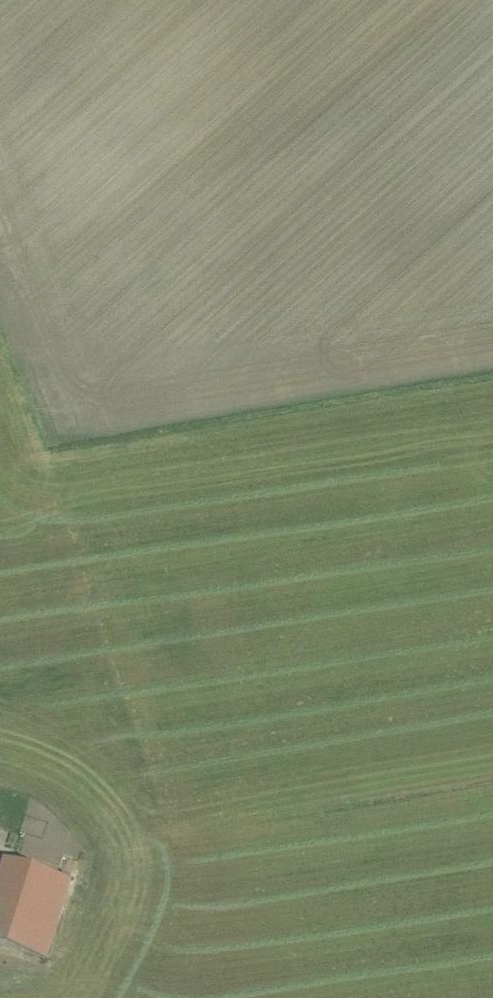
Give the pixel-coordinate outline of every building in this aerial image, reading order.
[(70,881),(6,861),(0,882),(0,945),(46,959),(70,881)]
